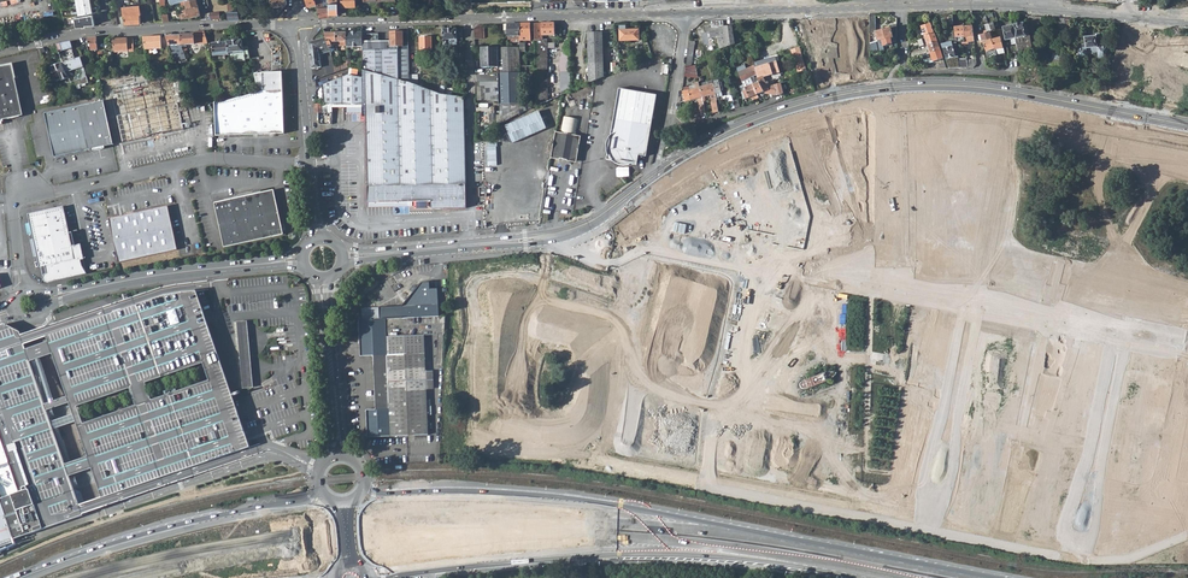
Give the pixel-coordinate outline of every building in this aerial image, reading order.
[(81,16),(93,14),(90,0),(78,0),(81,16)] [(196,0),(185,0),(180,2),(181,5),(184,4),(186,9),(198,6),(196,0)] [(320,16),(330,16),(330,14),(330,6),(324,7),(322,0),(316,0),(316,3),(320,16)] [(330,6),(330,14),(338,13),(337,3),(337,0),(329,0),(330,6)] [(124,16),(125,24),(141,23),(140,15),(141,15),(141,13),(139,5),(122,7),(124,16)] [(198,6),(186,9),(183,10),(184,14),(182,14),(183,18),(188,17),(189,17),(200,14),(198,6)] [(83,26),(95,25),(93,14),(81,16),(76,17),(78,26),(83,26)] [(897,24),(890,25),(890,28),(876,32),(875,14),(872,14),(870,14),(870,16),(870,17),(870,44),(878,41),(882,40),(893,38),(893,37),(896,37),(897,36),(897,24)] [(1065,34),(1065,26),(1070,26),(1070,19),(1065,19),(1057,18),(1060,35),(1065,34)] [(955,26),(956,37),(965,36),(964,26),(963,21),(961,21),(961,26),(955,26)] [(554,34),(554,22),(534,23),(535,39),(535,43),(536,77),(537,105),(547,101),(546,47),(554,47),(554,42),(546,42),(542,42),(542,39),(542,34),(548,34),(548,35),(554,35),(554,34)] [(991,32),(995,30),(994,26),(994,22),(984,25),(982,26),(982,29),(986,28),(986,30),(984,31),(984,33),(989,31),(990,31),(991,32)] [(519,23),(503,24),(504,31),(508,31),(508,36),(513,35),(513,41),(520,41),(520,40),(519,23)] [(530,35),(529,23),(519,23),(520,40),(528,40),(528,35),(530,35)] [(922,36),(925,35),(934,32),(931,23),(921,27),(923,31),(921,32),(922,36)] [(1024,26),(1023,23),(1013,25),(1017,43),(1018,52),(1032,49),(1028,25),(1024,26)] [(974,41),(972,26),(972,25),(964,26),(965,36),(966,41),(974,41)] [(1011,39),(1012,44),(1017,43),(1013,25),(1003,27),(1006,40),(1011,39)] [(733,26),(725,26),(710,28),(711,37),(719,36),(720,48),(735,43),(733,26)] [(443,29),(444,45),(449,45),(449,40),(457,40),(457,39),(462,39),(462,29),(457,29),(443,29)] [(620,41),(638,40),(638,29),(619,30),(620,41)] [(186,44),(194,44),(194,40),(206,39),(204,31),(193,32),(193,34),(180,35),(181,45),(186,44)] [(347,32),(347,47),(362,47),(362,34),(362,33),(362,31),(347,32)] [(378,33),(362,33),(362,34),(362,47),(363,70),(409,81),(409,74),(408,40),(403,40),(403,31),(390,31),(390,40),(379,40),(378,33)] [(330,41),(335,41),(336,32),(324,32),(326,37),(328,47),(331,46),(331,44),(330,41)] [(345,47),(347,47),(347,32),(336,32),(335,41),(341,41),(341,45),(345,45),(345,47)] [(920,47),(927,44),(937,41),(934,32),(925,35),(925,37),(918,40),(920,47)] [(989,32),(980,34),(982,39),(980,39),(980,42),(983,41),(991,38),(990,36),(989,32)] [(169,45),(181,45),(180,35),(172,35),(172,33),(166,34),(165,34),(166,37),(169,45)] [(587,33),(589,83),(595,81),(604,77),(602,33),(587,33)] [(995,50),(1004,48),(1001,38),(997,39),(996,39),(994,35),(990,36),(991,38),(995,50)] [(161,36),(143,37),(145,49),(162,48),(161,37),(161,36)] [(1073,62),(1089,57),(1098,56),(1098,61),(1105,60),(1106,50),(1106,46),(1097,47),(1095,36),(1084,38),(1085,44),(1082,44),(1083,48),(1070,51),(1073,62)] [(88,38),(88,44),(88,45),(88,46),(90,47),(91,47),(91,50),(98,50),(97,37),(88,38)] [(161,37),(162,48),(170,48),(169,45),(166,37),(161,37)] [(321,67),(319,54),(330,52),(328,47),(326,37),(309,42),(310,57),(311,68),(321,67)] [(420,50),(431,50),(431,39),(424,39),(424,37),(420,37),(420,50)] [(878,41),(880,51),(884,50),(887,49),(890,48),(892,48),(894,47),(896,47),(898,47),(897,41),(896,37),(893,37),(893,38),(882,40),(878,41)] [(133,38),(112,39),(114,52),(133,51),(133,38)] [(997,54),(995,50),(991,38),(983,41),(986,52),(989,51),(990,57),(997,55),(997,54)] [(243,40),(228,41),(229,53),(229,54),(231,61),(251,59),(248,46),(243,46),(243,40)] [(213,49),(214,55),(229,54),(229,53),(228,41),(218,42),(214,43),(213,43),(213,49)] [(926,50),(928,54),(940,50),(937,41),(927,44),(929,49),(926,50)] [(942,49),(948,67),(959,67),(959,57),(957,45),(957,43),(957,41),(941,45),(942,48),(942,49)] [(65,42),(56,44),(61,62),(61,63),(75,59),(71,45),(65,42)] [(695,44),(689,43),(686,67),(692,65),(695,44)] [(481,47),(482,65),(482,68),(498,67),(498,73),(520,73),(520,65),(519,47),(481,47)] [(800,48),(794,50),(796,58),(800,67),(805,66),(802,59),(803,58),(800,48)] [(940,50),(928,54),(923,56),(924,60),(926,60),(927,61),(930,60),(928,56),(931,55),(933,62),(943,59),(940,50)] [(335,72),(334,67),(331,55),(323,57),(327,75),(335,72)] [(75,59),(61,63),(66,73),(71,72),(72,75),(73,75),(75,81),(70,82),(72,87),(86,84),(81,68),(84,68),(81,57),(75,59)] [(1063,61),(1040,57),(1039,63),(1064,68),(1063,61)] [(959,59),(960,67),(968,66),(967,58),(959,59)] [(764,77),(780,71),(778,67),(775,69),(773,61),(765,64),(763,60),(754,62),(754,65),(755,67),(758,75),(759,77),(760,79),(764,77)] [(49,82),(52,81),(61,78),(61,80),(68,78),(66,73),(61,63),(48,67),(45,68),(49,82)] [(12,64),(0,66),(0,123),(5,121),(4,119),(8,118),(23,115),(12,64)] [(686,67),(684,77),(698,79),(695,64),(692,65),(686,67)] [(742,81),(745,79),(751,77),(754,76),(758,75),(755,67),(754,65),(752,66),(744,69),(743,65),(737,68),(742,81)] [(409,81),(363,70),(363,77),(363,104),(366,104),(434,107),(453,106),(453,111),(464,110),(463,98),(443,94),(418,84),(409,81)] [(258,92),(241,97),(224,102),(215,102),(216,136),(226,136),(284,134),(283,73),(254,72),(258,92)] [(498,73),(499,103),(520,103),(520,73),(498,73)] [(409,81),(418,84),(418,74),(409,74),(409,81)] [(332,104),(363,104),(363,77),(349,75),(323,85),(324,104),(332,104)] [(143,139),(143,136),(161,133),(162,135),(184,131),(179,105),(173,76),(151,81),(111,89),(122,143),(143,139)] [(751,77),(757,94),(764,91),(760,79),(759,77),(755,79),(754,76),(751,77)] [(745,98),(757,94),(751,77),(745,79),(742,81),(743,84),(740,86),(741,91),(742,90),(745,98)] [(769,91),(769,90),(766,82),(764,77),(760,79),(764,91),(765,93),(770,94),(769,91)] [(772,80),(766,82),(769,90),(769,91),(775,89),(774,85),(772,80)] [(698,101),(703,100),(700,84),(699,81),(695,82),(695,84),(696,88),(690,89),(687,90),(690,100),(697,98),(698,101)] [(720,82),(714,83),(716,90),(717,97),(718,102),(725,99),(720,82)] [(782,93),(782,95),(784,95),(780,82),(774,85),(775,89),(777,94),(782,93)] [(703,100),(705,99),(705,96),(711,94),(714,112),(719,111),(718,104),(718,102),(717,97),(716,90),(714,83),(704,85),(703,83),(700,84),(703,100)] [(690,100),(687,90),(690,89),(689,86),(684,87),(685,91),(682,91),(685,101),(690,100)] [(464,89),(453,88),(452,95),(455,96),(463,96),(464,96),(464,89)] [(609,140),(608,141),(607,143),(607,148),(607,150),(607,152),(608,155),(607,160),(613,161),(614,162),(616,163),(619,165),(621,165),(624,165),(626,165),(628,165),(630,164),(632,163),(633,163),(638,163),(639,155),(646,156),(657,95),(619,88),(610,137),(609,140)] [(104,101),(45,113),(54,157),(114,144),(104,101)] [(434,107),(366,104),(368,203),(408,203),(431,202),(431,209),(438,209),(465,209),(464,110),(453,111),(453,106),(434,107)] [(501,113),(502,118),(521,116),(520,109),(517,109),(516,106),(508,108),(508,112),(501,113)] [(575,164),(579,138),(554,134),(550,160),(575,164)] [(285,229),(276,190),(217,204),(227,248),(286,234),(285,229)] [(179,250),(169,205),(136,213),(119,217),(110,219),(120,263),(179,250)] [(66,211),(65,207),(29,214),(30,218),(41,267),(42,267),(46,283),(46,284),(47,284),(47,285),(48,285),(88,274),(78,230),(70,232),(66,211)] [(437,317),(436,290),(429,290),(428,284),(421,284),(400,307),(377,308),(378,320),(384,319),(437,317)] [(48,411),(70,403),(88,456),(66,464),(70,476),(92,469),(103,497),(80,505),(83,515),(105,507),(253,456),(251,451),(249,447),(246,436),(237,412),(233,399),(225,375),(214,343),(208,325),(207,322),(197,291),(167,295),(47,328),(25,335),(21,336),(25,344),(47,336),(49,341),(26,349),(28,355),(31,362),(53,354),(68,397),(51,402),(45,404),(48,411)] [(359,356),(368,356),(371,409),(366,409),(367,437),(427,434),(425,389),(424,371),(423,335),(443,334),(444,317),(437,317),(384,319),(378,320),(357,321),(359,356)] [(8,463),(6,447),(13,444),(17,443),(44,529),(83,515),(80,505),(72,483),(70,476),(66,464),(49,414),(48,411),(45,404),(31,362),(28,355),(26,349),(25,344),(21,336),(20,332),(15,329),(6,324),(0,326),(0,465),(8,463)] [(243,385),(253,384),(247,324),(238,325),(243,385)] [(780,338),(794,342),(798,329),(783,325),(780,338)] [(807,341),(817,337),(813,327),(803,332),(807,341)] [(776,338),(774,350),(791,354),(794,342),(776,338)] [(768,339),(760,344),(766,353),(774,349),(768,339)] [(807,347),(799,352),(803,358),(810,353),(807,347)] [(424,371),(425,389),(434,389),(433,371),(424,371)] [(799,386),(799,388),(801,390),(802,390),(804,390),(808,389),(814,387),(823,384),(829,382),(833,379),(836,376),(837,373),(833,372),(831,372),(828,373),(824,373),(819,375),(815,376),(807,380),(804,381),(801,383),(800,384),(799,385),(799,386)] [(759,386),(757,385),(746,403),(749,406),(751,403),(760,409),(771,392),(760,385),(759,386)] [(816,404),(818,410),(834,403),(831,397),(816,404)] [(657,428),(659,410),(632,407),(630,424),(657,428)] [(825,434),(833,429),(823,414),(815,419),(825,434)] [(8,463),(0,465),(0,494),(14,539),(26,535),(33,532),(44,529),(17,443),(13,444),(6,447),(8,463)] [(847,458),(831,467),(833,471),(829,473),(835,483),(839,481),(837,478),(853,468),(847,458)] [(14,539),(0,494),(0,544),(14,539)] [(26,535),(14,539),(16,543),(28,539),(26,535)]
